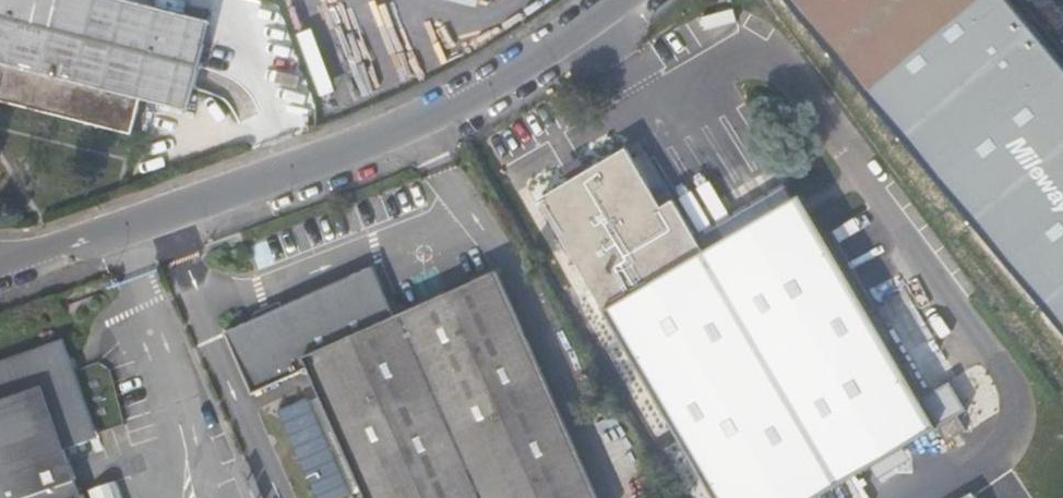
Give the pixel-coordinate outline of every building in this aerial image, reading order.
[(137,98),(183,110),(206,24),(116,0),(0,0),(0,101),(127,134),(137,98)] [(1062,256),(1062,0),(849,0),(1062,256)] [(627,145),(539,197),(713,497),(813,497),(937,427),(946,441),(966,430),(957,415),(967,409),(949,381),(921,397),(905,370),(942,348),(903,281),(866,303),(802,194),(704,250),(674,198),(662,205),(627,145)] [(393,317),(370,266),(225,332),(252,391),(308,367),(367,497),(599,497),(495,270),(393,317)] [(70,459),(97,449),(70,376),(68,376),(60,356),(52,351),(0,370),(0,497),(83,497),(70,459)] [(91,487),(95,497),(125,497),(119,478),(91,487)]
